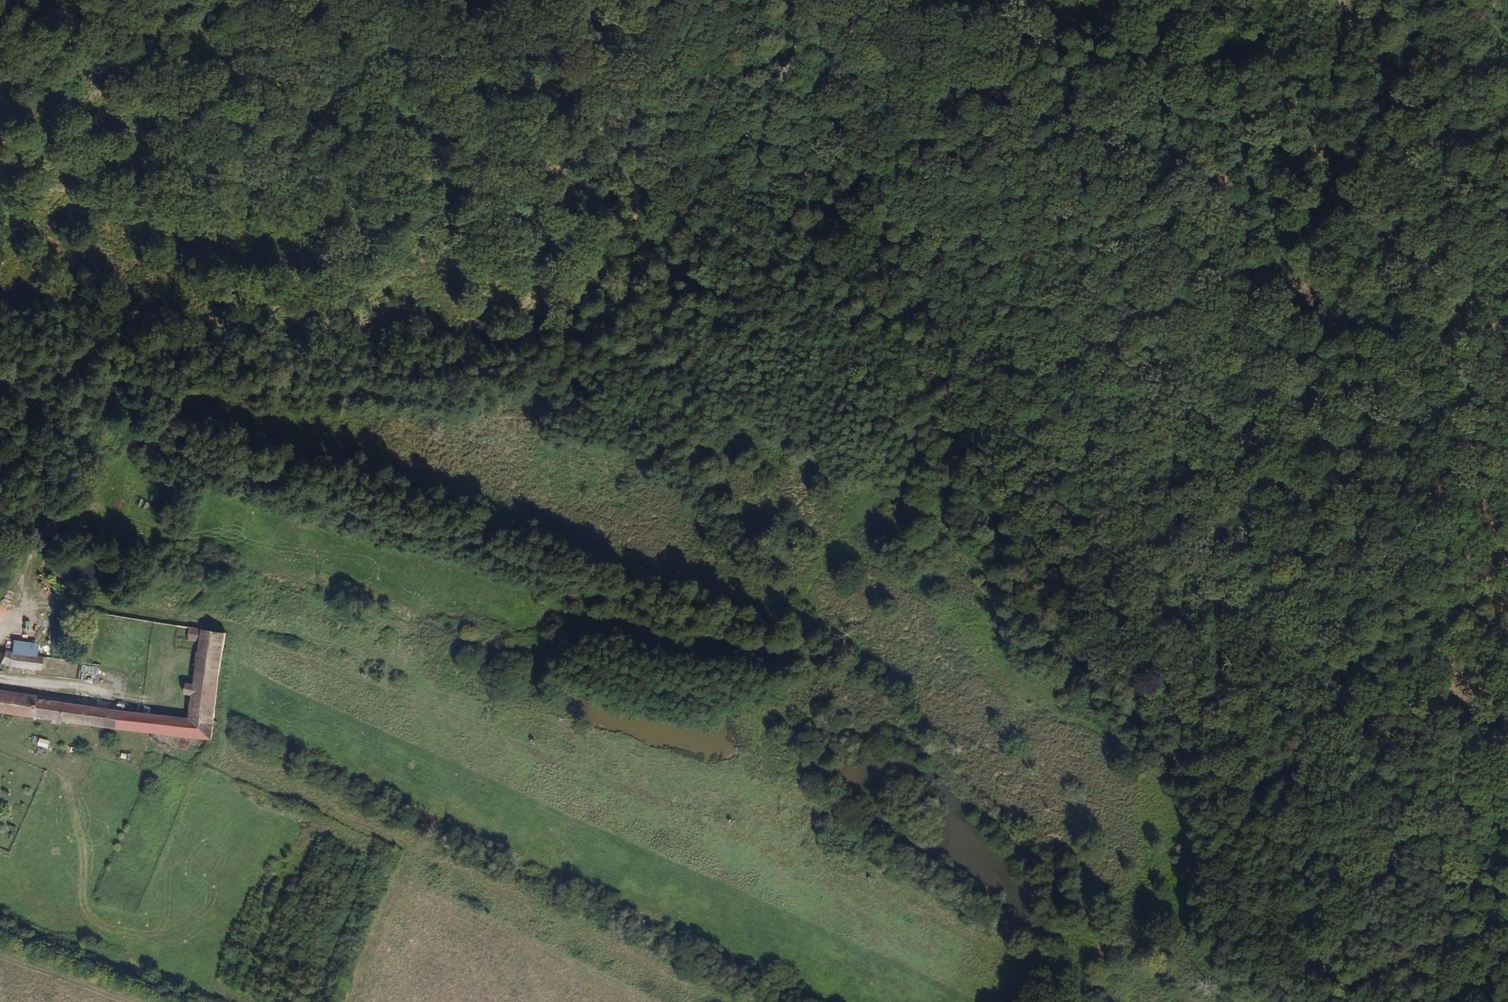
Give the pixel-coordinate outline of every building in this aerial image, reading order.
[(189,705),(212,708),(223,634),(176,627),(173,639),(198,643),(192,685),(184,684),(182,696),(190,698),(189,705)] [(39,668),(44,668),(45,660),(5,656),(0,667),(39,672),(39,668)] [(33,719),(37,698),(0,693),(0,714),(33,719)] [(50,721),(163,737),(166,716),(37,698),(33,719),(50,721)] [(210,719),(211,716),(212,708),(189,705),(187,719),(210,722),(210,719)] [(173,738),(183,740),(187,719),(166,716),(163,737),(173,738)] [(204,742),(207,743),(210,722),(187,719),(183,740),(204,742)] [(47,749),(49,741),(39,738),(36,745),(47,749)]
